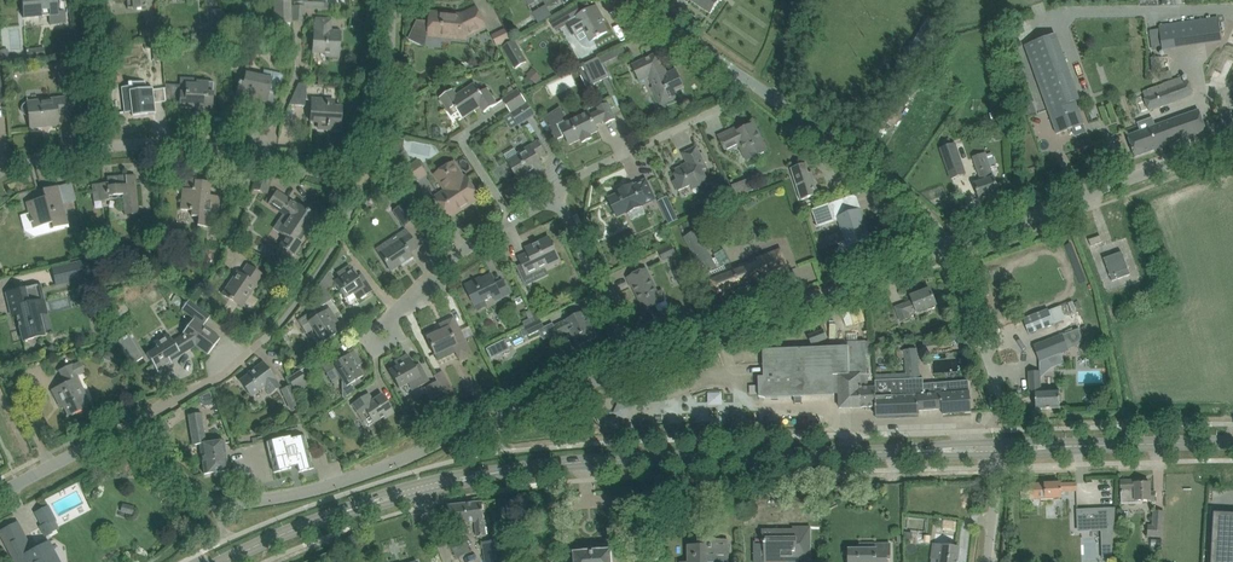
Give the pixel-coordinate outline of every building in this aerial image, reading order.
[(64,22),(63,11),(58,12),(57,0),(21,0),(23,18),(48,16),(49,25),(58,25),(58,22),(64,22)] [(133,8),(146,7),(145,0),(132,0),(133,8)] [(711,15),(721,0),(689,0),(711,15)] [(273,24),(291,24),(291,2),(273,2),(273,24)] [(539,9),(545,20),(552,16),(546,5),(539,9)] [(568,22),(576,35),(582,45),(585,47),(588,48),(591,47),(596,45),(593,40),(607,32),(599,17),(602,16),(596,5),(568,22)] [(292,20),(303,21),(304,7),(293,6),(292,20)] [(210,11),(211,34),(223,33),(221,10),(210,11)] [(453,19),(454,14),(431,12),(430,22),(418,21),(409,39),(425,47),(427,34),(428,34),(428,37),(467,41),(467,36),(486,27),(479,12),(478,12),(462,20),(453,19)] [(1221,40),(1218,18),(1196,21),(1199,44),(1221,40)] [(312,53),(326,54),(325,56),(338,57),(340,32),(330,31),(331,20),(316,19),(315,30),(314,30),(312,53)] [(491,35),(497,46),(511,39),(505,28),(491,35)] [(145,30),(146,41),(158,40),(157,29),(145,30)] [(223,51),(223,34),(212,35),(212,51),(223,51)] [(158,40),(146,41),(144,41),(144,49),(161,47),(160,39),(158,40)] [(513,42),(502,48),(511,63),(514,70),(526,63),(517,47),(514,41),(513,42)] [(26,50),(27,59),(44,57),(43,48),(26,50)] [(604,65),(621,58),(617,48),(600,55),(604,65)] [(1,60),(9,59),(7,49),(0,50),(0,51),(1,60)] [(652,88),(660,105),(679,97),(676,91),(684,87),(675,69),(665,74),(664,70),(666,69),(657,52),(632,65),(640,81),(652,75),(657,86),(652,88)] [(608,77),(598,57),(584,64),(594,84),(608,77)] [(533,69),(527,75),(535,83),(541,77),(533,69)] [(258,103),(266,105),(271,83),(278,85),(280,76),(272,74),(271,79),(246,73),(244,83),(239,82),(236,95),(259,100),(258,103)] [(524,79),(519,81),(524,89),(528,87),(524,79)] [(212,113),(213,82),(197,81),(196,85),(186,84),(186,93),(180,92),(179,108),(203,109),(203,113),(212,113)] [(1145,100),(1139,103),(1145,120),(1151,117),(1149,111),(1182,99),(1193,94),(1188,81),(1176,85),(1144,97),(1145,100)] [(289,105),(305,106),(306,84),(298,84),(289,105)] [(440,98),(448,110),(454,106),(462,119),(475,110),(474,109),(480,105),(485,113),(498,105),(487,88),(480,92),(475,84),(456,96),(452,90),(440,98)] [(132,112),(132,115),(158,112),(158,111),(155,112),(152,89),(131,91),(130,86),(121,87),(124,113),(132,112)] [(502,101),(510,113),(526,103),(517,90),(502,101)] [(20,109),(20,111),(23,114),(24,116),(26,116),(28,116),(30,129),(58,125),(57,115),(66,114),(65,102),(64,96),(25,100),(26,102),(23,103),(21,105),(20,107),(20,109)] [(327,123),(327,129),(340,130),(341,113),(333,112),(334,100),(311,99),(310,122),(327,123)] [(1084,124),(1075,101),(1048,111),(1056,134),(1084,124)] [(510,114),(518,125),(534,115),(527,103),(510,114)] [(595,125),(604,121),(605,123),(615,119),(608,104),(598,108),(600,111),(591,116),(589,112),(567,123),(563,113),(547,124),(557,139),(565,135),(570,145),(581,139),(582,143),(592,138),(590,135),(598,131),(595,125)] [(883,121),(892,126),(899,114),(891,109),(883,121)] [(1127,136),(1135,157),(1206,131),(1199,110),(1187,114),(1127,136)] [(719,136),(726,151),(739,145),(747,160),(767,151),(754,124),(739,131),(737,127),(719,136)] [(1002,131),(994,132),(995,140),(1003,139),(1002,131)] [(538,158),(545,154),(539,144),(538,141),(517,154),(514,149),(504,155),(509,164),(520,181),(543,167),(538,158)] [(404,142),(403,157),(433,158),(433,143),(404,142)] [(941,149),(951,179),(965,174),(955,144),(941,149)] [(674,181),(678,191),(697,182),(698,186),(707,182),(702,170),(706,168),(696,147),(683,153),(688,164),(675,170),(679,178),(674,181)] [(404,171),(413,184),(426,175),(418,161),(404,171)] [(446,191),(436,197),(449,218),(479,198),(473,188),(466,177),(464,179),(453,163),(436,175),(446,191)] [(811,181),(806,164),(790,169),(800,201),(819,194),(814,180),(811,181)] [(974,184),(979,198),(988,195),(990,202),(1001,198),(994,177),(990,178),(986,167),(977,170),(981,181),(974,184)] [(266,193),(271,178),(257,174),(253,189),(266,193)] [(93,201),(108,200),(108,196),(121,194),(124,215),(139,213),(135,175),(114,177),(115,181),(107,181),(107,183),(88,185),(88,186),(92,185),(93,201)] [(181,189),(179,209),(191,210),(190,216),(197,217),(207,218),(207,226),(217,228),(218,209),(210,208),(212,196),(209,195),(210,183),(196,181),(196,179),(186,178),(184,189),(181,189)] [(618,194),(608,199),(617,217),(627,212),(627,213),(643,205),(642,204),(654,199),(645,180),(633,186),(632,184),(617,191),(618,194)] [(731,185),(735,195),(743,192),(740,182),(731,185)] [(38,200),(26,203),(29,215),(30,219),(29,220),(30,223),(31,222),(32,228),(51,223),(53,228),(68,224),(62,203),(75,200),(71,183),(58,186),(43,190),(45,200),(38,202),(38,200)] [(303,232),(314,216),(297,204),(296,205),(277,192),(269,203),(289,217),(278,232),(286,237),(281,244),(276,250),(276,253),(277,256),(279,258),(281,259),(283,260),(285,260),(290,257),(292,253),(293,254),(306,234),(303,232)] [(662,211),(672,206),(667,197),(658,201),(662,211)] [(853,213),(848,198),(847,197),(811,210),(812,210),(818,228),(835,222),(834,220),(838,218),(843,231),(846,239),(849,248),(856,246),(857,246),(856,244),(869,240),(869,241),(870,241),(863,220),(859,210),(856,212),(853,213)] [(413,219),(403,204),(394,210),(403,225),(413,219)] [(141,215),(143,234),(154,233),(152,214),(141,215)] [(80,225),(73,227),(80,253),(87,251),(80,225)] [(378,253),(383,261),(390,271),(412,256),(409,252),(417,247),(405,230),(386,243),(388,247),(378,253)] [(724,266),(730,262),(724,250),(714,255),(715,258),(712,260),(696,230),(684,237),(705,276),(709,274),(724,266)] [(1089,240),(1091,246),(1102,242),(1100,236),(1089,240)] [(560,260),(558,256),(549,238),(531,246),(533,250),(527,252),(528,253),(519,258),(522,264),(517,266),(516,266),(526,286),(526,285),(547,275),(544,268),(560,260)] [(671,245),(665,248),(670,258),(676,255),(671,245)] [(724,266),(709,274),(710,277),(709,277),(717,298),(789,271),(781,250),(726,271),(724,266)] [(1123,253),(1129,271),(1137,269),(1130,250),(1123,253)] [(1103,259),(1112,281),(1130,275),(1122,252),(1103,259)] [(90,260),(52,268),(55,285),(93,276),(90,260)] [(222,294),(241,307),(262,275),(247,265),(240,274),(237,272),(222,294)] [(340,278),(334,282),(344,298),(356,291),(361,298),(372,291),(361,274),(356,277),(349,265),(337,273),(340,278)] [(673,270),(672,271),(677,283),(685,279),(681,267),(673,270)] [(627,278),(632,288),(633,287),(644,311),(655,306),(656,310),(659,311),(666,308),(668,305),(666,301),(667,300),(662,289),(657,291),(646,269),(627,278)] [(475,280),(465,285),(475,305),(497,295),(499,300),(510,295),(503,280),(496,283),(491,274),(475,282),(475,280)] [(313,292),(321,305),(331,299),(321,282),(313,292)] [(40,285),(6,293),(9,308),(10,309),(15,307),(16,313),(16,314),(23,341),(44,335),(39,314),(42,313),(38,296),(43,295),(40,285)] [(896,308),(900,318),(901,321),(911,318),(910,315),(936,305),(930,289),(911,297),(913,301),(896,308)] [(146,355),(157,373),(172,364),(169,359),(178,353),(180,355),(195,345),(207,355),(220,338),(203,326),(210,316),(189,301),(182,310),(193,319),(181,335),(182,336),(172,342),(169,337),(156,346),(157,348),(146,355)] [(316,309),(298,321),(304,330),(311,325),(322,342),(328,338),(329,340),(335,336),(334,335),(338,332),(332,323),(337,320),(329,308),(320,314),(316,309)] [(1048,310),(1023,319),(1029,334),(1053,325),(1048,310)] [(536,322),(533,317),(534,317),(531,311),(526,313),(529,319),(523,321),(525,327),(536,322)] [(572,336),(578,347),(597,338),(585,312),(555,326),(560,335),(570,331),(572,336)] [(441,330),(426,337),(434,355),(436,353),(445,349),(456,344),(459,350),(455,352),(459,360),(471,355),(453,318),(443,323),(445,328),(441,330)] [(544,328),(540,319),(536,322),(529,336),(544,328)] [(526,328),(521,330),(524,338),(529,336),(526,328)] [(808,336),(811,344),(826,339),(823,330),(808,336)] [(127,335),(118,341),(129,367),(131,366),(142,359),(127,335)] [(1068,350),(1063,335),(1033,346),(1039,361),(1068,350)] [(490,358),(509,348),(504,338),(485,348),(490,358)] [(764,377),(758,377),(759,397),(764,398),(802,397),(802,396),(833,395),(833,393),(839,393),(840,408),(876,407),(876,397),(876,389),(867,390),(865,341),(848,342),(848,346),(832,347),(810,348),(763,350),(763,365),(764,377)] [(903,351),(896,351),(897,358),(904,358),(907,380),(920,379),(916,349),(915,349),(903,351)] [(357,367),(361,364),(353,351),(340,360),(337,355),(321,365),(330,380),(339,374),(347,386),(363,376),(357,367)] [(105,353),(104,356),(105,360),(108,361),(112,360),(113,357),(112,353),(108,352),(105,353)] [(389,371),(398,388),(411,381),(415,389),(429,381),(421,368),(416,370),(407,354),(394,362),(397,366),(389,371)] [(251,372),(239,381),(246,390),(251,396),(264,385),(270,393),(279,385),(274,378),(275,378),(262,362),(251,371),(251,372)] [(59,371),(65,384),(52,390),(56,399),(60,397),(68,415),(87,407),(74,380),(77,379),(71,366),(59,371)] [(308,384),(299,370),(287,377),(296,392),(308,384)] [(442,370),(434,375),(446,396),(453,392),(442,370)] [(1059,397),(1059,390),(1040,391),(1040,371),(1037,371),(1029,372),(1030,391),(1035,391),(1036,410),(1060,409),(1059,397)] [(446,396),(434,375),(433,375),(436,381),(424,388),(431,400),(443,393),(445,396),(446,396)] [(907,380),(875,382),(876,389),(876,397),(876,407),(876,416),(919,415),(919,411),(921,411),(942,409),(943,415),(971,412),(968,380),(923,384),(923,378),(920,379),(907,380)] [(280,390),(289,409),(299,404),(291,384),(280,390)] [(394,413),(382,394),(372,400),(368,393),(352,404),(360,417),(367,427),(383,417),(384,419),(394,413)] [(228,470),(224,440),(205,443),(200,413),(188,415),(193,445),(199,444),(204,474),(228,470)] [(266,443),(273,473),(290,468),(290,466),(296,464),(298,472),(313,469),(305,435),(291,439),(290,436),(266,443)] [(1121,481),(1121,493),(1121,499),(1128,498),(1128,504),(1136,504),(1136,501),(1155,501),(1155,492),(1150,492),(1149,483),(1135,483),(1135,481),(1121,481)] [(1061,491),(1076,491),(1076,484),(1021,486),(1021,499),(1061,497),(1061,491)] [(448,506),(451,525),(475,522),(477,537),(486,536),(482,502),(448,506)] [(1115,508),(1114,508),(1077,510),(1078,529),(1103,528),(1103,530),(1113,531),(1115,508)] [(1147,536),(1162,537),(1164,512),(1154,511),(1153,529),(1148,529),(1147,536)] [(1211,561),(1232,561),(1232,514),(1214,513),(1211,561)] [(2,537),(15,561),(59,561),(48,542),(32,551),(17,523),(0,531),(0,534),(2,537)] [(40,527),(45,535),(53,531),(53,530),(52,531),(47,523),(40,527)] [(764,544),(764,558),(786,557),(786,561),(810,561),(810,527),(793,527),(793,530),(762,530),(762,541),(764,541),(764,544)] [(485,561),(511,561),(507,532),(492,533),(492,541),(483,542),(485,561)] [(449,538),(457,558),(469,552),(461,533),(449,538)] [(714,556),(728,556),(728,540),(705,540),(705,546),(688,546),(688,561),(714,561),(714,556)] [(1152,548),(1161,548),(1161,540),(1153,540),(1152,548)] [(876,549),(849,549),(849,561),(887,561),(887,555),(890,555),(890,544),(876,544),(876,549)] [(932,559),(940,560),(940,561),(957,561),(959,548),(934,545),(932,559)] [(574,553),(574,561),(612,561),(611,550),(574,553)]
